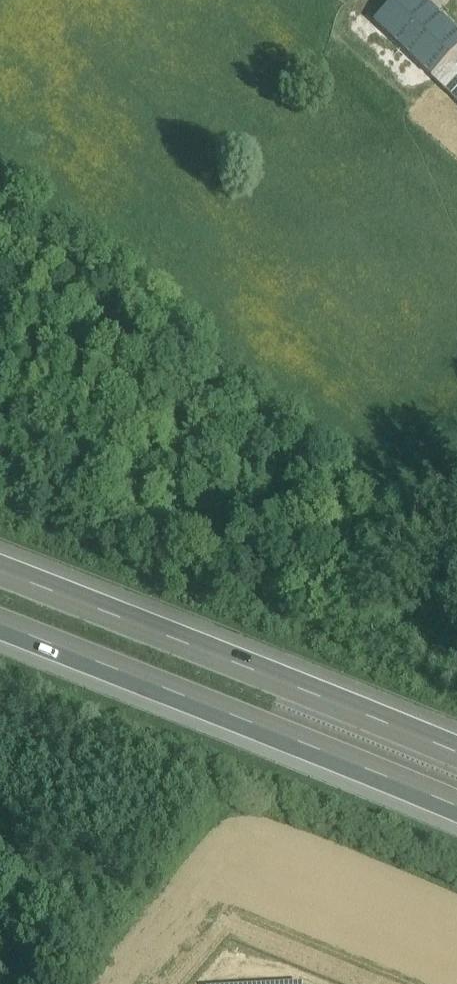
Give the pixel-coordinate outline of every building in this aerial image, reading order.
[(374,22),(432,78),(456,51),(456,33),(423,0),(395,0),(374,22)] [(432,78),(453,98),(456,93),(456,51),(432,78)]
